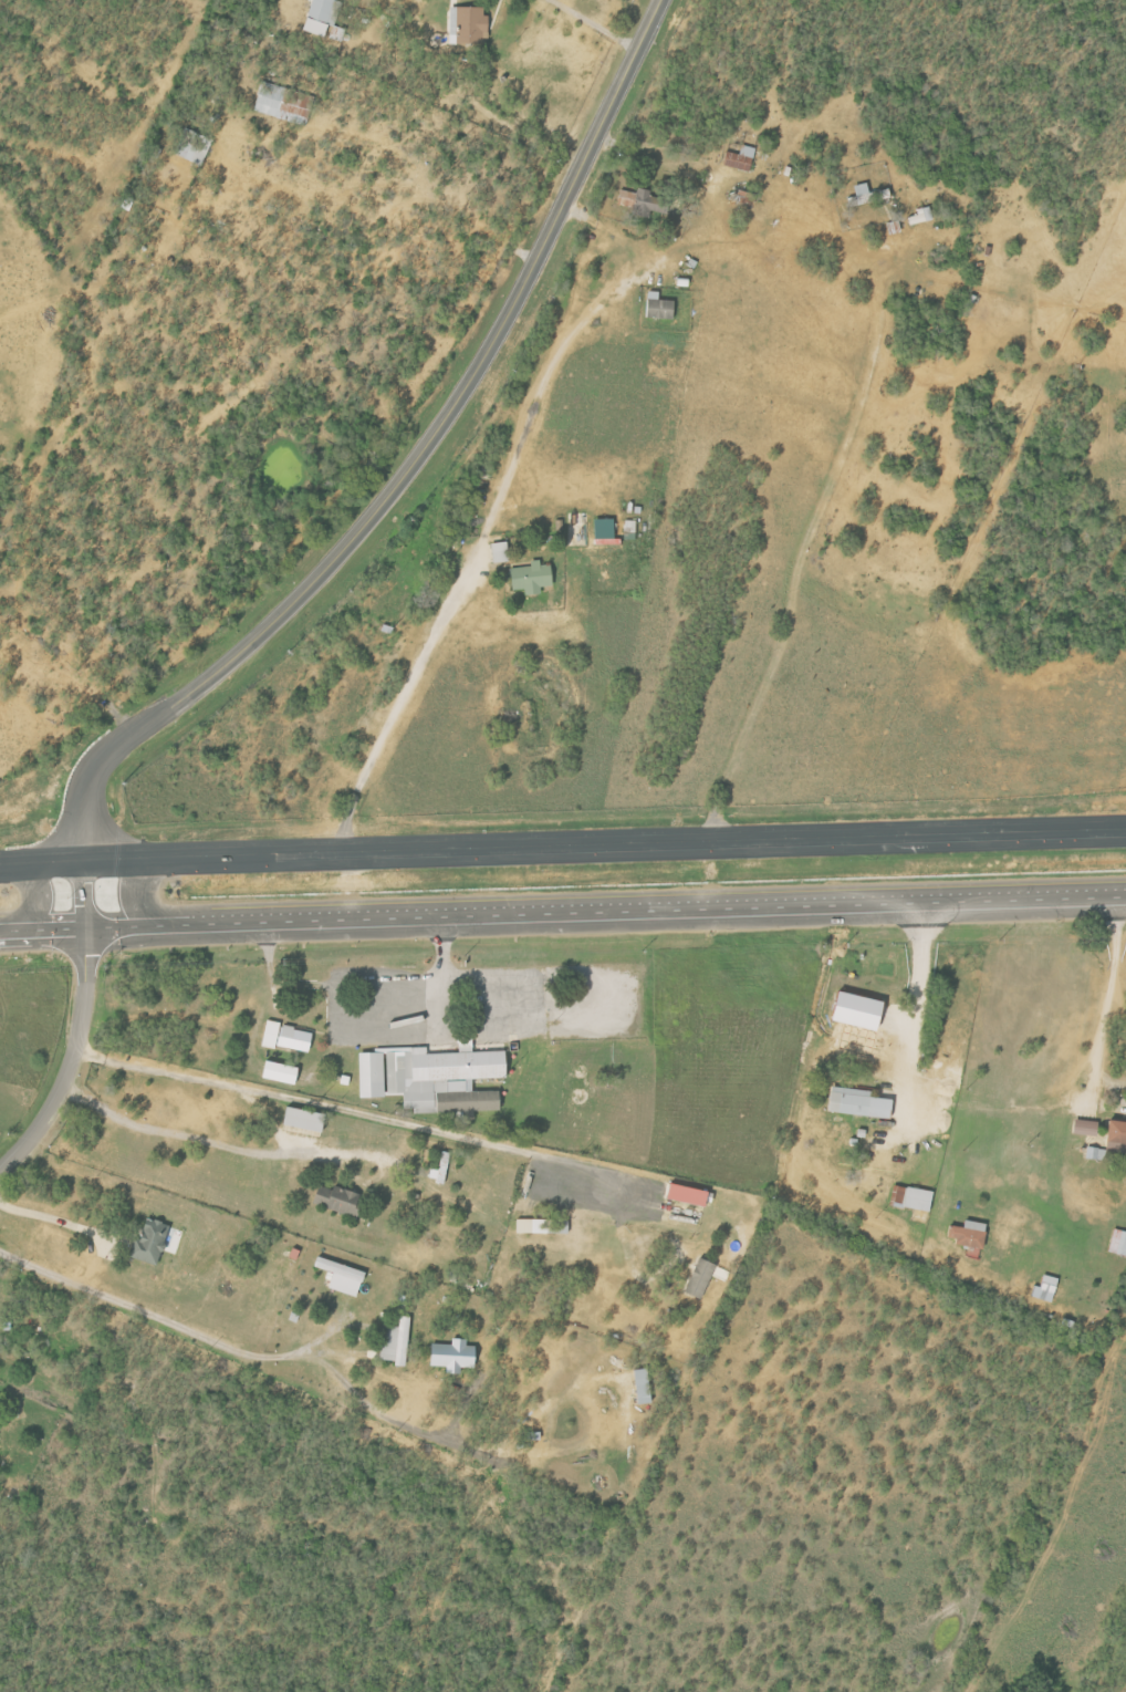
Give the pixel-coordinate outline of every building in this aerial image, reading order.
[(327,38),(340,1),(337,0),(313,0),(303,29),(327,38)] [(450,36),(453,35),(453,44),(488,44),(487,6),(450,7),(450,36)] [(255,113),(307,125),(314,94),(262,83),(255,113)] [(212,138),(182,129),(175,156),(204,165),(212,138)] [(741,154),(727,152),(725,168),(753,171),(756,147),(742,145),(741,154)] [(621,190),(618,206),(661,214),(664,199),(652,196),(653,191),(639,188),(638,193),(621,190)] [(918,209),(919,214),(909,217),(912,226),(934,220),(930,206),(918,209)] [(647,318),(676,319),(676,301),(660,300),(661,292),(648,291),(647,318)] [(597,545),(617,545),(617,519),(596,519),(597,545)] [(495,564),(511,561),(508,542),(492,544),(495,564)] [(553,564),(542,565),(542,560),(532,560),(532,567),(512,568),(514,590),(528,589),(529,595),(543,594),(543,587),(555,586),(553,564)] [(888,1001),(842,990),(835,1020),(881,1031),(888,1001)] [(315,1031),(267,1022),(263,1044),(311,1053),(315,1031)] [(357,1053),(359,1099),(385,1099),(384,1093),(403,1092),(404,1103),(416,1102),(416,1114),(499,1112),(499,1091),(473,1092),(473,1082),(508,1081),(507,1051),(428,1053),(428,1047),(375,1048),(375,1053),(357,1053)] [(265,1078),(297,1086),(302,1068),(269,1060),(265,1078)] [(831,1113),(893,1118),(894,1099),(874,1097),(874,1090),(833,1087),(831,1113)] [(329,1115),(291,1106),(287,1124),(325,1133),(329,1115)] [(1098,1135),(1100,1122),(1078,1119),(1076,1132),(1098,1135)] [(1112,1121),(1110,1153),(1125,1154),(1125,1122),(1112,1121)] [(451,1153),(443,1151),(440,1170),(432,1168),(430,1180),(447,1183),(451,1153)] [(316,1206),(360,1216),(365,1193),(321,1184),(316,1206)] [(712,1191),(673,1184),(671,1200),(709,1206),(712,1191)] [(891,1203),(931,1211),(935,1192),(895,1184),(891,1203)] [(130,1255),(160,1267),(175,1228),(151,1218),(142,1240),(137,1238),(130,1255)] [(518,1233),(549,1233),(550,1219),(518,1219),(518,1233)] [(949,1237),(958,1239),(957,1243),(984,1249),(990,1225),(967,1220),(966,1228),(952,1225),(949,1237)] [(1115,1229),(1109,1251),(1125,1255),(1125,1231),(1115,1229)] [(367,1273),(320,1256),(316,1267),(335,1273),(330,1288),(359,1298),(367,1273)] [(686,1292),(703,1299),(718,1265),(701,1258),(686,1292)] [(1042,1287),(1034,1285),(1031,1297),(1054,1303),(1060,1279),(1045,1275),(1042,1287)] [(384,1326),(383,1361),(398,1361),(398,1366),(409,1366),(411,1317),(401,1316),(401,1326),(384,1326)] [(433,1344),(433,1367),(447,1367),(447,1374),(462,1374),(462,1368),(479,1369),(479,1347),(468,1347),(468,1339),(453,1339),(453,1344),(433,1344)] [(636,1370),(639,1404),(652,1403),(649,1369),(636,1370)]
